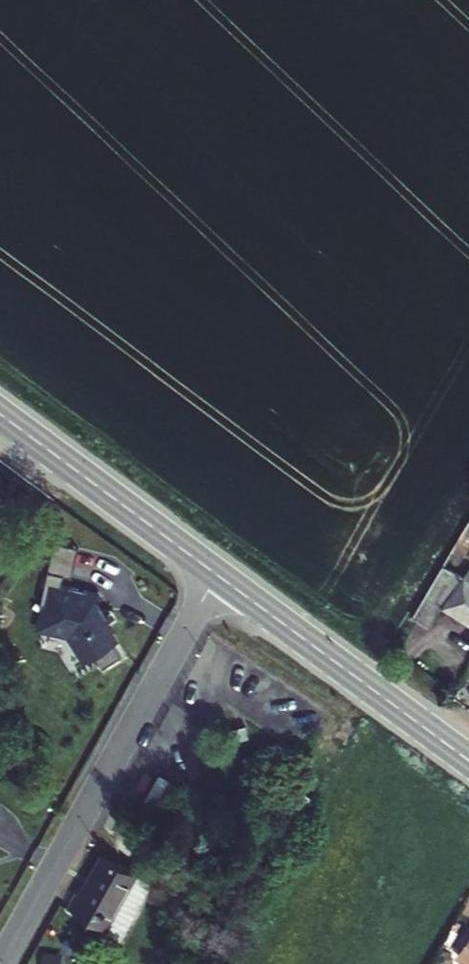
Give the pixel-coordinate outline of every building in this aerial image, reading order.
[(393,610),(410,620),(422,599),(468,628),(468,582),(441,565),(461,532),(446,523),(393,610)] [(54,571),(73,573),(76,544),(58,542),(54,571)] [(53,599),(37,595),(31,629),(37,630),(33,650),(61,656),(80,683),(86,679),(94,691),(113,679),(93,648),(101,643),(85,620),(76,618),(77,613),(59,610),(58,614),(51,613),(53,599)] [(459,654),(468,660),(468,638),(459,654)] [(64,893),(55,906),(90,927),(81,944),(100,954),(137,883),(92,859),(69,895),(64,893)] [(461,951),(468,958),(468,939),(461,951)]
